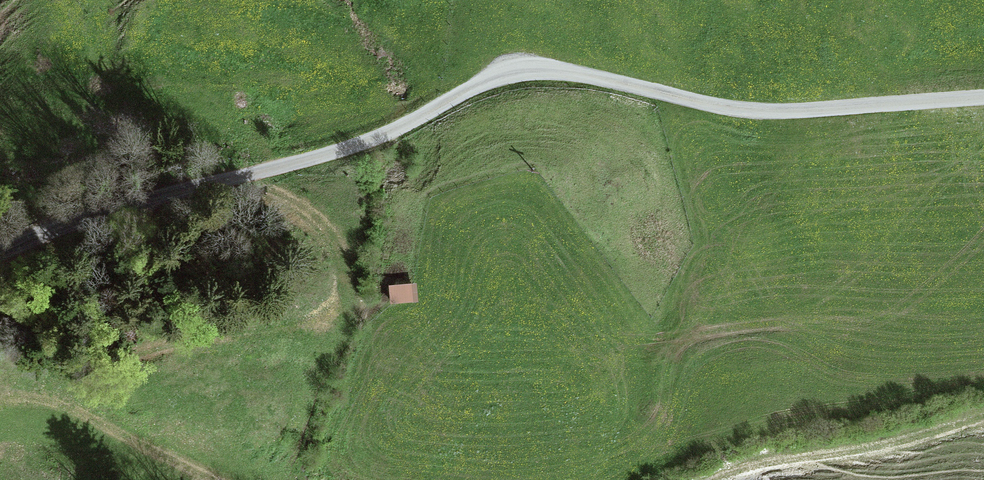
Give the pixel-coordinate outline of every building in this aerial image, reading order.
[(412,287),(388,289),(390,302),(413,300),(412,287)]
